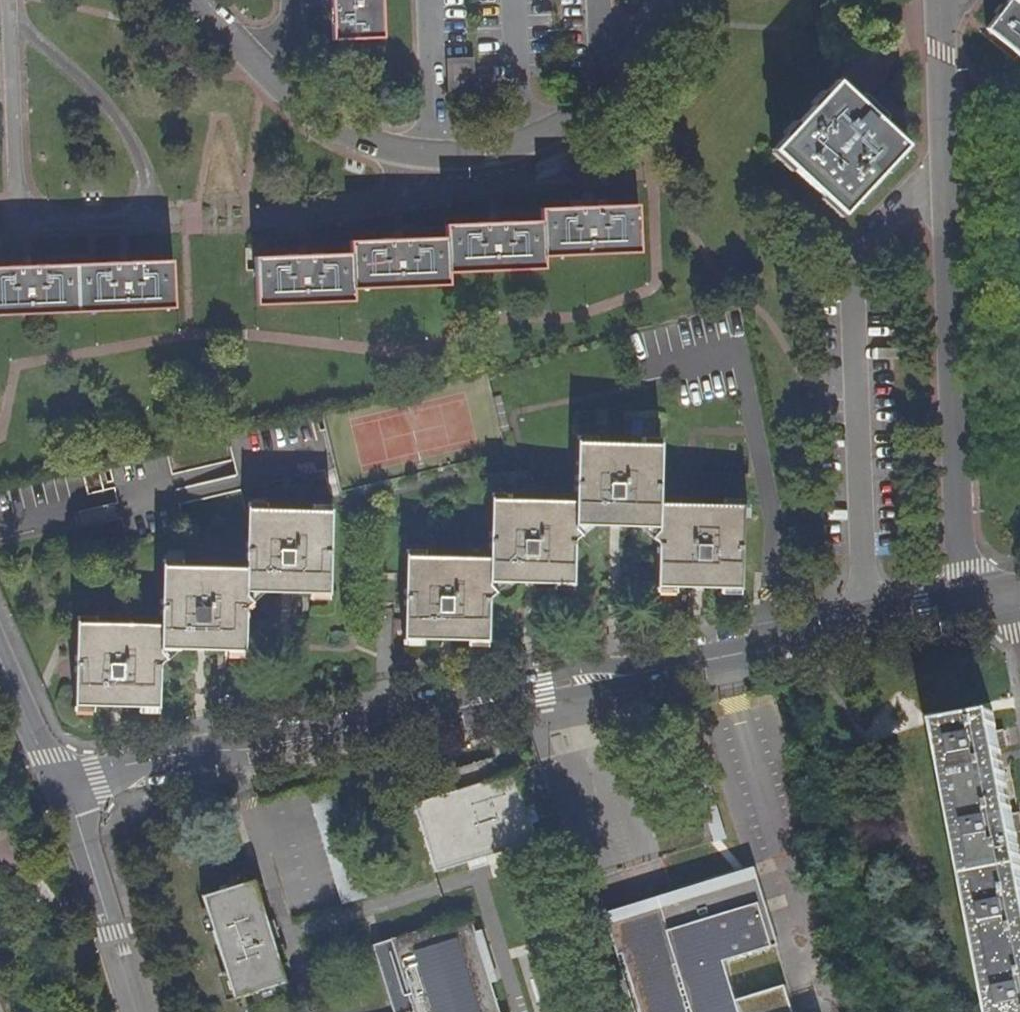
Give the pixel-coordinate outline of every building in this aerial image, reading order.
[(329,3),(331,43),(381,42),(380,0),(329,0),(329,3)] [(985,31),(1019,60),(1019,59),(1019,0),(1007,0),(1004,4),(985,31)] [(467,66),(448,66),(449,101),(469,100),(467,66)] [(836,83),(773,152),(784,161),(844,217),(906,146),(836,83)] [(539,225),(542,259),(638,257),(637,209),(591,211),(538,212),(539,225)] [(542,259),(539,225),(487,227),(442,229),(443,241),(446,276),(542,273),(542,259)] [(446,276),(443,241),(394,243),(347,246),(348,257),(350,292),(446,289),(446,276)] [(350,292),(348,257),(299,259),(253,261),(254,309),(351,305),(350,292)] [(0,272),(0,319),(171,313),(169,264),(144,265),(13,271),(0,272)] [(325,467),(312,412),(0,491),(0,548),(325,467)] [(657,448),(574,446),(570,503),(488,501),(486,558),(402,556),(401,641),(446,642),(485,643),(486,600),(502,587),(531,588),(569,590),(571,544),(589,529),(614,529),(639,529),(655,547),(654,591),(705,592),(739,593),(740,508),(656,506),(657,448)] [(325,510),(240,508),(239,564),(157,560),(155,628),(71,624),(69,706),(110,707),(155,709),(155,666),(174,649),(199,651),(238,653),(241,611),(260,594),(285,595),(324,597),(325,510)] [(992,714),(937,724),(994,1011),(1019,1011),(1019,857),(992,714)] [(436,873),(537,841),(508,748),(475,759),(482,783),(415,806),(436,873)] [(339,904),(363,898),(335,788),(311,794),(339,904)] [(233,1000),(286,983),(255,880),(201,897),(233,1000)] [(468,913),(391,937),(412,1011),(498,1011),(468,913)]
